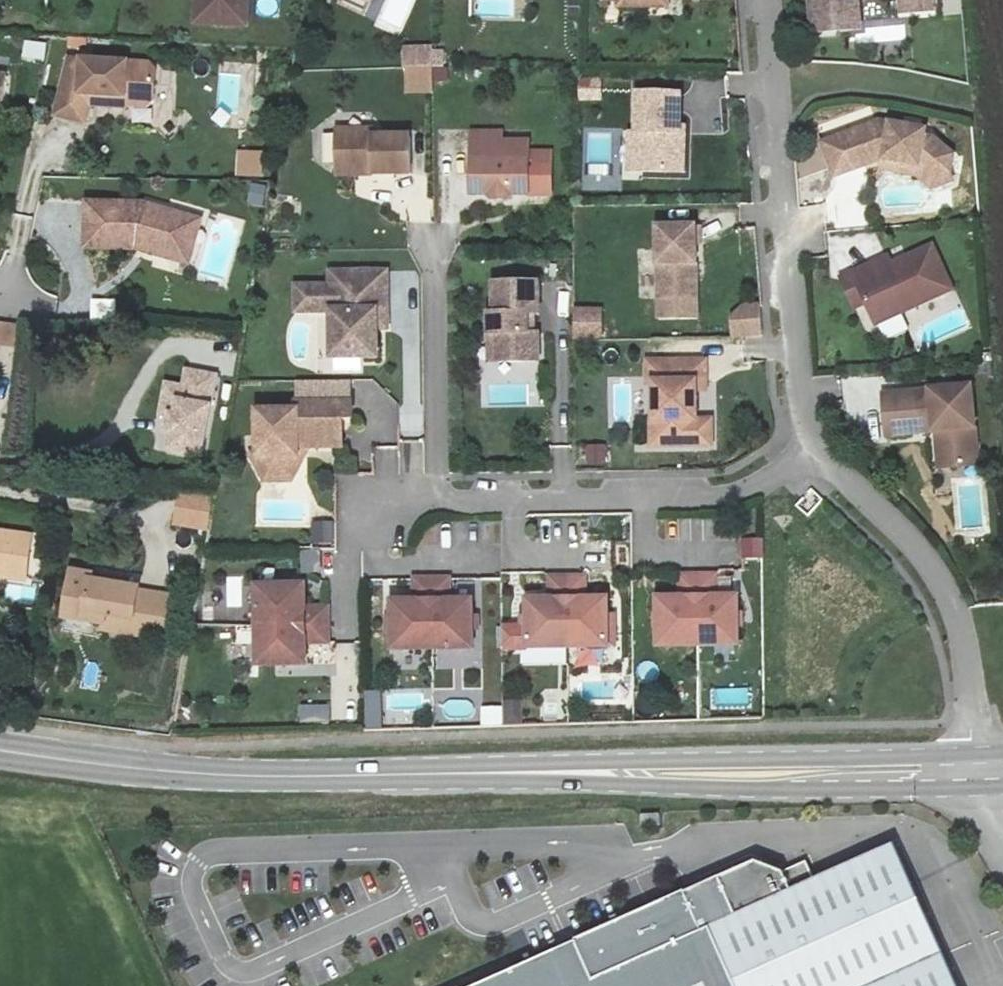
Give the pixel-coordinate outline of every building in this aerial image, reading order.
[(235,6),(227,6),(228,0),(189,0),(189,3),(185,3),(182,35),(232,40),(235,6)] [(361,8),(365,0),(344,0),(361,8)] [(594,11),(612,11),(612,8),(635,8),(635,11),(660,12),(661,0),(594,0),(594,11)] [(802,50),(849,46),(846,12),(888,9),(890,29),(921,26),(919,0),(799,0),(802,50)] [(612,8),(612,11),(612,17),(661,18),(660,12),(635,11),(635,8),(612,8)] [(23,40),(21,60),(44,64),(47,43),(23,40)] [(404,90),(445,90),(445,46),(404,46),(404,90)] [(56,78),(45,122),(75,129),(79,112),(82,102),(93,103),(102,114),(114,115),(115,112),(136,114),(143,109),(145,77),(140,71),(59,64),(58,78),(56,78)] [(250,127),(251,64),(219,64),(218,118),(232,119),(232,126),(250,127)] [(579,78),(578,100),(600,101),(601,79),(579,78)] [(82,102),(79,112),(102,114),(93,103),(82,102)] [(669,109),(626,108),(624,148),(618,148),(617,187),(671,188),(672,150),(668,149),(669,109)] [(866,139),(810,159),(822,192),(870,175),(904,179),(903,182),(919,193),(934,188),(937,172),(918,155),(909,154),(910,147),(866,139)] [(361,142),(324,142),(324,179),(360,179),(360,186),(398,187),(398,148),(361,149),(361,142)] [(459,148),(459,212),(476,212),(481,217),(493,217),(498,212),(515,212),(516,174),(489,174),(489,154),(489,149),(459,148)] [(236,177),(263,177),(264,150),(236,150),(236,177)] [(516,155),(489,154),(489,174),(516,174),(516,155)] [(262,205),(266,186),(249,182),(245,201),(262,205)] [(133,205),(77,203),(76,249),(126,250),(164,262),(177,218),(133,205)] [(191,222),(177,218),(164,262),(178,266),(191,222)] [(691,228),(652,228),(653,301),(653,321),(692,321),(692,301),(686,301),(686,266),(691,266),(691,228)] [(866,277),(828,294),(840,324),(852,319),(862,340),(937,307),(918,264),(870,286),(866,277)] [(374,284),(317,284),(317,297),(297,297),(297,323),(318,323),(318,370),(363,370),(363,323),(373,323),(374,284)] [(525,296),(480,296),(480,327),(476,327),(476,347),(484,348),(485,376),(524,375),(524,346),(514,346),(514,334),(519,334),(519,327),(525,327),(525,296)] [(602,341),(602,307),(572,307),(572,340),(602,341)] [(756,338),(754,308),(739,309),(726,323),(726,338),(756,338)] [(15,348),(19,325),(0,322),(0,346),(15,348)] [(701,363),(644,363),(644,387),(650,387),(650,423),(647,423),(647,449),(691,449),(696,444),(697,427),(692,422),(692,391),(701,392),(701,363)] [(162,394),(160,410),(156,426),(161,427),(158,442),(188,448),(204,369),(176,364),(173,379),(155,376),(152,392),(162,394)] [(149,408),(160,410),(162,394),(152,392),(149,408)] [(961,401),(874,409),(877,449),(927,445),(930,482),(968,479),(961,401)] [(337,415),(282,415),(282,422),(243,422),(243,467),(248,467),(256,482),(271,482),(278,467),(283,467),(283,459),(327,459),(327,432),(337,432),(337,415)] [(606,467),(606,445),(580,445),(580,467),(606,467)] [(198,516),(205,482),(170,482),(164,510),(198,516)] [(313,544),(334,544),(334,521),(313,521),(313,544)] [(0,528),(0,571),(11,572),(18,530),(0,528)] [(742,537),(741,559),(763,559),(764,537),(742,537)] [(129,584),(111,581),(81,577),(82,570),(62,567),(57,602),(76,605),(74,618),(97,620),(96,626),(137,631),(140,618),(155,620),(159,593),(128,589),(129,584)] [(81,577),(111,581),(113,574),(82,570),(81,577)] [(12,580),(6,599),(32,607),(38,588),(12,580)] [(701,590),(665,590),(666,613),(643,613),(643,661),(723,660),(723,612),(700,612),(701,590)] [(434,591),(399,591),(399,614),(377,614),(377,662),(457,662),(457,613),(434,613),(434,591)] [(570,591),(535,591),(535,613),(512,613),(513,661),(593,661),(593,613),(570,613),(570,591)] [(289,597),(241,597),(241,677),(289,677),(289,655),(312,655),(312,620),(289,620),(289,597)] [(56,615),(74,618),(76,605),(57,602),(56,615)] [(523,724),(521,699),(502,700),(504,725),(523,724)] [(330,721),(330,704),(299,704),(299,720),(330,721)] [(481,708),(481,727),(497,727),(497,709),(481,708)] [(896,844),(817,878),(808,859),(785,870),(758,860),(720,877),(738,916),(712,927),(739,985),(959,985),(896,844)] [(720,877),(475,985),(739,985),(712,927),(738,916),(720,877)]
